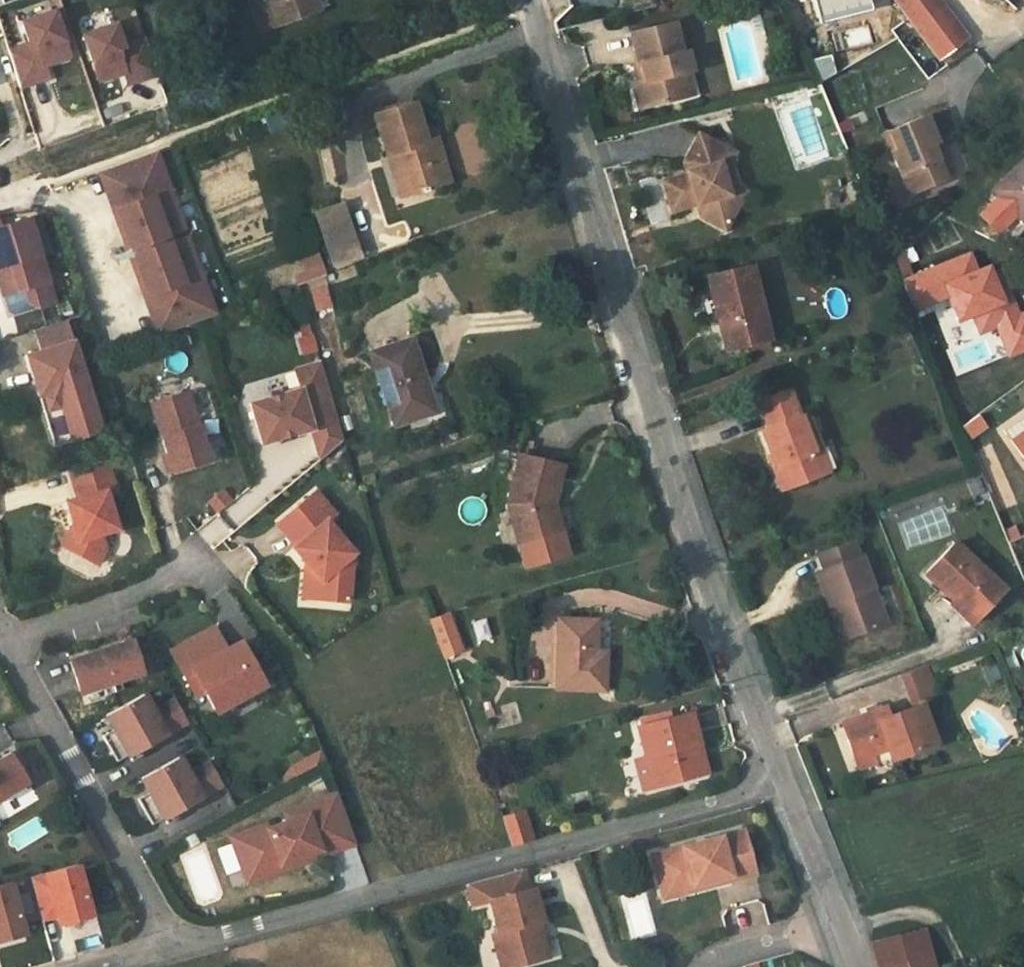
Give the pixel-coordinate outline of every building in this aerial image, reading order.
[(276,25),(312,13),(308,0),(268,0),(276,25)] [(314,0),(308,0),(312,13),(318,10),(314,0)] [(964,37),(935,0),(896,0),(914,24),(901,35),(924,67),(940,55),(964,37)] [(31,43),(10,50),(20,86),(49,76),(45,64),(70,55),(55,10),(23,21),(31,43)] [(129,83),(158,72),(146,37),(123,45),(115,23),(84,34),(99,79),(125,71),(129,83)] [(676,73),(687,70),(689,69),(685,52),(679,53),(672,24),(628,35),(635,64),(639,63),(643,81),(631,84),(637,108),(681,97),(676,73)] [(968,41),(964,37),(940,55),(943,61),(968,41)] [(692,94),(687,70),(676,73),(681,97),(692,94)] [(405,178),(441,165),(433,140),(424,143),(413,104),(376,115),(389,155),(398,153),(405,178)] [(934,145),(940,143),(927,114),(890,129),(898,149),(892,152),(909,192),(947,177),(934,145)] [(497,168),(483,119),(448,129),(462,178),(497,168)] [(898,149),(890,129),(884,131),(892,152),(898,149)] [(715,164),(722,149),(695,135),(680,164),(684,176),(660,183),(669,213),(694,206),(703,203),(709,224),(722,231),(737,201),(725,195),(715,164)] [(953,174),(940,143),(934,145),(947,177),(953,174)] [(732,154),(722,149),(715,164),(725,195),(737,201),(741,192),(733,188),(727,166),(732,154)] [(156,150),(152,152),(158,170),(163,169),(156,150)] [(152,152),(100,171),(114,210),(170,190),(163,169),(158,170),(152,152)] [(398,153),(389,155),(397,182),(405,178),(398,153)] [(1018,215),(1023,210),(1023,160),(994,190),(1000,196),(1015,212),(1018,215)] [(441,165),(405,178),(409,193),(447,182),(441,165)] [(405,178),(397,182),(401,196),(409,193),(405,178)] [(178,211),(170,190),(114,210),(128,250),(180,231),(174,212),(178,211)] [(1015,212),(1000,196),(981,215),(996,230),(1015,212)] [(703,203),(694,206),(697,218),(709,224),(703,203)] [(316,212),(328,249),(354,240),(343,205),(316,212)] [(180,231),(185,229),(178,211),(174,212),(180,231)] [(4,249),(17,291),(24,289),(28,303),(38,308),(54,303),(39,255),(48,253),(37,217),(0,228),(0,250),(4,249)] [(183,237),(189,255),(194,254),(187,235),(183,237)] [(183,237),(131,256),(145,295),(201,275),(194,254),(189,255),(183,237)] [(354,240),(328,249),(333,265),(359,256),(354,240)] [(4,249),(0,250),(0,288),(2,295),(17,291),(4,249)] [(294,283),(324,274),(317,251),(287,260),(294,283)] [(1001,280),(1003,279),(999,270),(990,274),(987,265),(976,270),(969,253),(902,280),(913,308),(944,295),(955,320),(971,314),(978,332),(996,325),(1008,354),(1023,347),(1023,311),(1017,314),(1009,296),(1007,297),(1001,280)] [(707,276),(720,325),(726,324),(732,349),(769,340),(751,265),(707,276)] [(145,295),(159,335),(211,316),(205,298),(209,296),(201,275),(145,295)] [(323,288),(310,292),(316,311),(329,307),(323,288)] [(211,316),(215,314),(209,296),(205,298),(211,316)] [(971,314),(955,320),(942,325),(950,343),(978,332),(971,314)] [(33,331),(39,352),(73,342),(66,321),(33,331)] [(297,354),(312,353),(311,322),(295,323),(297,354)] [(726,351),(732,349),(726,324),(720,325),(726,351)] [(417,380),(424,378),(411,340),(369,352),(394,427),(429,416),(417,380)] [(101,433),(73,342),(39,352),(26,356),(38,397),(55,392),(70,442),(101,433)] [(326,380),(320,361),(294,368),(300,387),(326,380)] [(436,413),(424,378),(417,380),(429,416),(436,413)] [(343,440),(326,380),(300,387),(250,402),(262,442),(311,428),(320,460),(343,440)] [(762,431),(776,467),(783,464),(791,486),(829,471),(820,448),(814,451),(802,419),(791,390),(760,402),(770,428),(762,431)] [(55,392),(38,397),(54,447),(70,442),(55,392)] [(162,436),(174,472),(210,461),(189,392),(157,401),(168,435),(162,436)] [(962,424),(968,433),(984,421),(978,413),(962,424)] [(1003,430),(1023,460),(1023,415),(1003,430)] [(807,416),(802,419),(814,451),(820,448),(807,416)] [(984,421),(968,433),(971,438),(987,425),(984,421)] [(546,506),(555,504),(562,466),(519,456),(508,505),(518,543),(554,534),(546,506)] [(114,488),(105,459),(69,471),(78,499),(66,502),(73,525),(78,540),(72,551),(96,564),(105,547),(100,534),(116,529),(105,491),(114,488)] [(784,489),(791,486),(783,464),(776,467),(784,489)] [(216,514),(232,500),(220,487),(204,502),(216,514)] [(352,553),(326,522),(335,515),(315,492),(277,524),(295,546),(293,548),(305,562),(321,581),(319,600),(347,602),(349,574),(340,563),(352,553)] [(561,532),(555,504),(546,506),(554,534),(561,532)] [(208,548),(231,534),(219,515),(197,529),(208,548)] [(78,540),(73,525),(61,546),(72,551),(78,540)] [(554,534),(518,543),(523,566),(568,554),(562,531),(561,532),(554,534)] [(960,595),(980,616),(1005,589),(955,541),(925,574),(954,601),(960,595)] [(816,572),(829,605),(835,603),(848,638),(886,624),(861,556),(858,558),(853,542),(818,554),(823,569),(816,572)] [(236,579),(258,564),(244,545),(222,560),(236,579)] [(321,581),(305,562),(302,598),(319,600),(321,581)] [(960,595),(954,601),(951,605),(972,625),(980,616),(960,595)] [(835,603),(829,605),(841,640),(848,638),(835,603)] [(449,616),(431,622),(444,657),(461,651),(449,616)] [(596,622),(558,620),(557,688),(604,690),(606,653),(595,652),(596,622)] [(179,674),(222,651),(209,628),(167,651),(179,674)] [(141,673),(131,642),(70,662),(80,693),(102,686),(105,695),(122,690),(119,680),(141,673)] [(258,684),(236,643),(222,651),(179,674),(178,674),(190,696),(198,691),(209,710),(258,684)] [(113,730),(102,736),(116,762),(127,755),(131,762),(141,756),(137,750),(164,735),(152,712),(143,695),(105,716),(113,730)] [(152,712),(164,735),(188,722),(174,699),(152,712)] [(854,759),(871,753),(886,747),(891,758),(935,741),(920,703),(887,715),(884,707),(841,723),(854,759)] [(693,745),(698,744),(689,713),(637,729),(646,759),(637,761),(644,790),(706,773),(700,754),(695,755),(693,745)] [(28,783),(10,753),(0,760),(0,800),(28,783)] [(871,753),(854,759),(858,768),(875,762),(871,753)] [(177,758),(140,778),(148,793),(136,800),(151,825),(162,818),(166,825),(176,819),(172,813),(199,798),(187,775),(177,758)] [(211,761),(187,775),(199,798),(224,784),(211,761)] [(356,842),(337,793),(284,812),(288,821),(268,829),(266,825),(231,838),(244,871),(278,859),(282,870),(356,842)] [(530,841),(522,816),(502,821),(511,846),(530,841)] [(662,854),(673,893),(731,877),(732,882),(756,875),(744,832),(662,854)] [(662,854),(653,857),(665,900),(732,882),(731,877),(673,893),(662,854)] [(282,870),(278,859),(244,871),(248,883),(282,870)] [(82,863),(35,876),(43,904),(58,900),(61,910),(65,923),(96,915),(82,863)] [(531,891),(526,869),(495,878),(469,885),(475,906),(492,901),(531,891)] [(0,886),(0,941),(30,933),(16,881),(0,886)] [(492,901),(502,939),(497,940),(500,951),(507,949),(511,966),(519,966),(551,958),(541,923),(545,922),(536,889),(531,891),(492,901)] [(1019,891),(1007,895),(1010,905),(1022,901),(1019,891)] [(58,900),(43,904),(45,914),(61,910),(58,900)] [(920,928),(871,942),(879,966),(932,966),(920,928)] [(500,951),(504,966),(511,966),(507,949),(500,951)]
